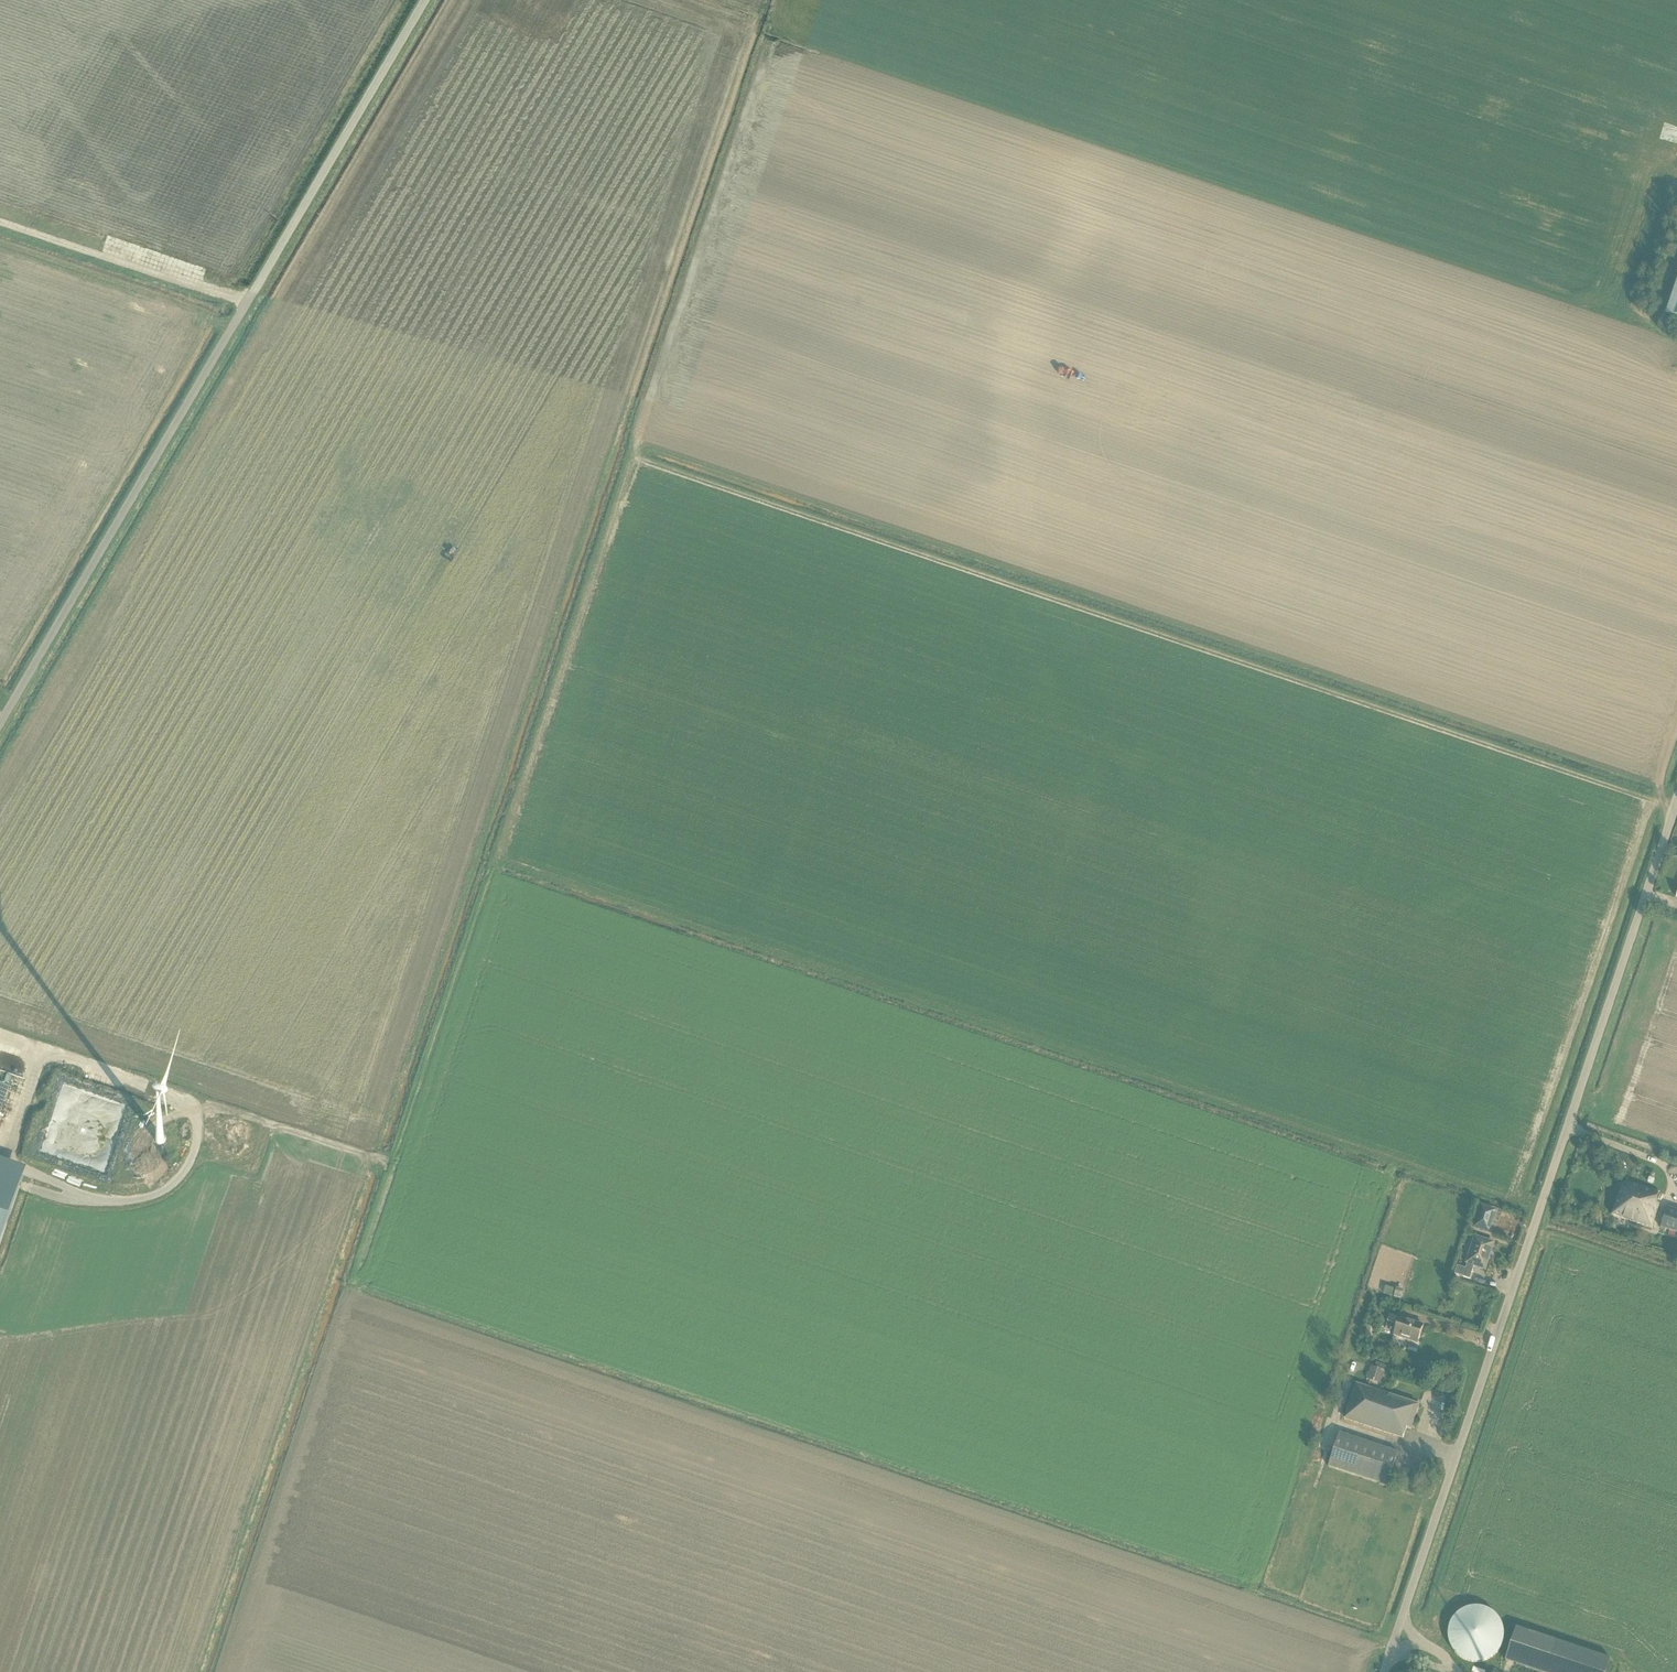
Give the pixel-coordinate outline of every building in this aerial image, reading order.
[(1665,316),(1676,320),(1676,281),(1665,316)] [(161,1135),(159,1135),(158,1136),(157,1137),(156,1138),(156,1139),(156,1140),(157,1141),(157,1142),(158,1143),(159,1144),(160,1144),(161,1144),(162,1144),(163,1143),(164,1142),(165,1141),(165,1139),(165,1138),(164,1137),(164,1136),(163,1136),(162,1135),(161,1135)] [(0,1171),(0,1247),(23,1179),(0,1171)] [(1660,1192),(1624,1180),(1612,1215),(1653,1228),(1661,1204),(1657,1202),(1660,1192)] [(1490,1233),(1497,1210),(1481,1205),(1474,1227),(1490,1233)] [(1668,1206),(1661,1227),(1676,1233),(1676,1209),(1668,1206)] [(1458,1266),(1455,1274),(1470,1279),(1475,1265),(1486,1268),(1494,1243),(1475,1236),(1466,1263),(1468,1264),(1466,1268),(1458,1266)] [(1424,1325),(1400,1317),(1390,1314),(1388,1321),(1397,1324),(1394,1335),(1418,1343),(1424,1325)] [(1381,1383),(1385,1370),(1372,1366),(1367,1379),(1381,1383)] [(1412,1429),(1420,1405),(1357,1383),(1345,1419),(1403,1438),(1408,1428),(1412,1429)] [(1329,1467),(1388,1486),(1399,1452),(1340,1432),(1329,1467)] [(1503,1624),(1502,1621),(1501,1619),(1499,1617),(1498,1615),(1496,1613),(1494,1612),(1492,1610),(1489,1609),(1487,1608),(1485,1607),(1482,1607),(1479,1606),(1477,1606),(1474,1606),(1472,1607),(1470,1607),(1467,1608),(1465,1609),(1463,1610),(1461,1611),(1459,1613),(1457,1614),(1455,1616),(1454,1618),(1453,1620),(1451,1622),(1450,1625),(1450,1627),(1449,1629),(1449,1632),(1449,1634),(1449,1637),(1449,1639),(1450,1642),(1450,1644),(1451,1646),(1452,1649),(1454,1651),(1455,1653),(1457,1655),(1459,1656),(1461,1658),(1463,1659),(1465,1660),(1467,1661),(1470,1662),(1472,1662),(1474,1663),(1477,1663),(1479,1663),(1482,1662),(1484,1662),(1486,1661),(1489,1660),(1491,1659),(1493,1658),(1495,1657),(1497,1655),(1498,1653),(1500,1651),(1501,1649),(1502,1647),(1503,1645),(1504,1643),(1505,1640),(1505,1638),(1505,1635),(1505,1633),(1505,1631),(1504,1628),(1504,1626),(1503,1624)] [(1518,1627),(1506,1660),(1541,1671),(1607,1671),(1611,1658),(1518,1627)]
